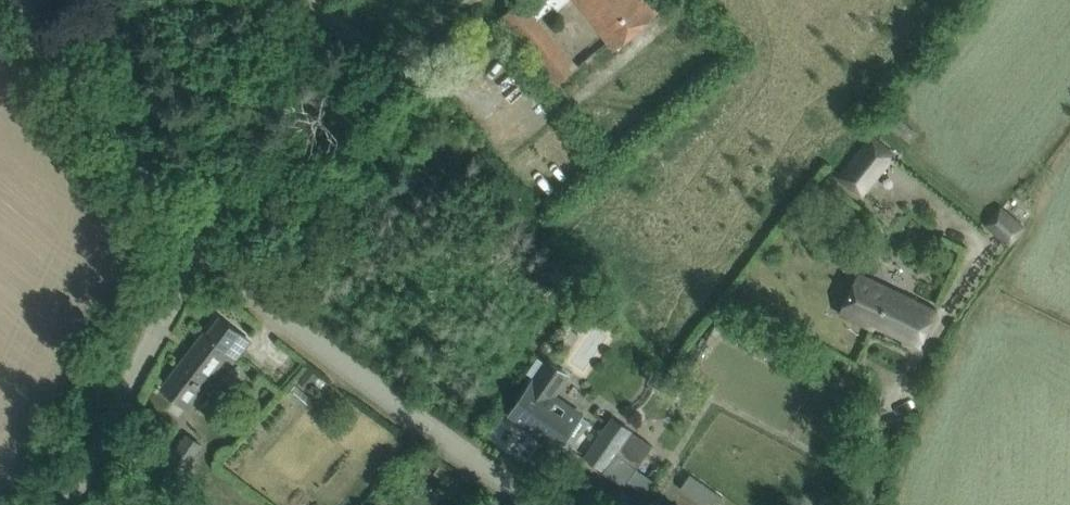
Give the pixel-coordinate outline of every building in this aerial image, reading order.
[(502,16),(559,84),(579,68),(538,19),(555,5),(559,10),(571,0),(521,0),(502,16)] [(652,0),(576,0),(614,45),(613,46),(614,47),(660,8),(659,7),(659,8),(652,0)] [(898,115),(889,126),(901,135),(909,124),(898,115)] [(837,177),(862,198),(897,155),(872,136),(837,177)] [(992,203),(1006,221),(1024,207),(1010,189),(992,203)] [(859,273),(841,312),(874,328),(876,324),(920,345),(937,310),(886,289),(888,285),(859,273)] [(236,358),(250,341),(221,318),(208,334),(206,332),(180,366),(180,365),(163,388),(189,408),(206,386),(204,384),(230,353),(236,358)] [(548,360),(511,413),(560,447),(581,416),(549,394),(564,371),(548,360)] [(299,365),(290,375),(309,391),(317,380),(299,365)] [(637,469),(654,444),(616,420),(603,442),(590,460),(605,470),(616,454),(637,469)] [(154,474),(177,490),(194,464),(193,463),(203,446),(185,435),(175,451),(170,449),(154,474)]
